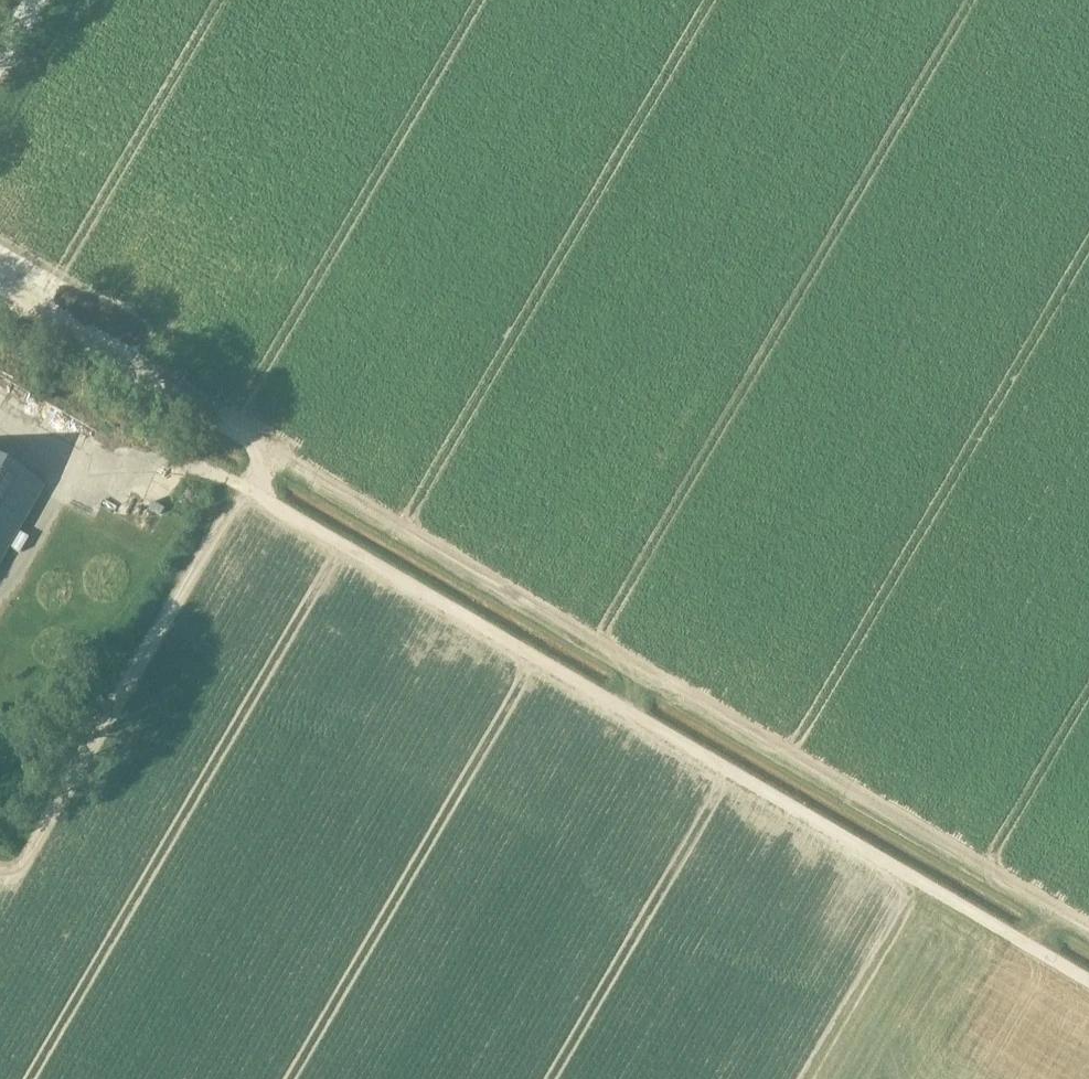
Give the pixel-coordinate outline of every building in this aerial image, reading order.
[(0,462),(0,555),(40,485),(0,462)]
